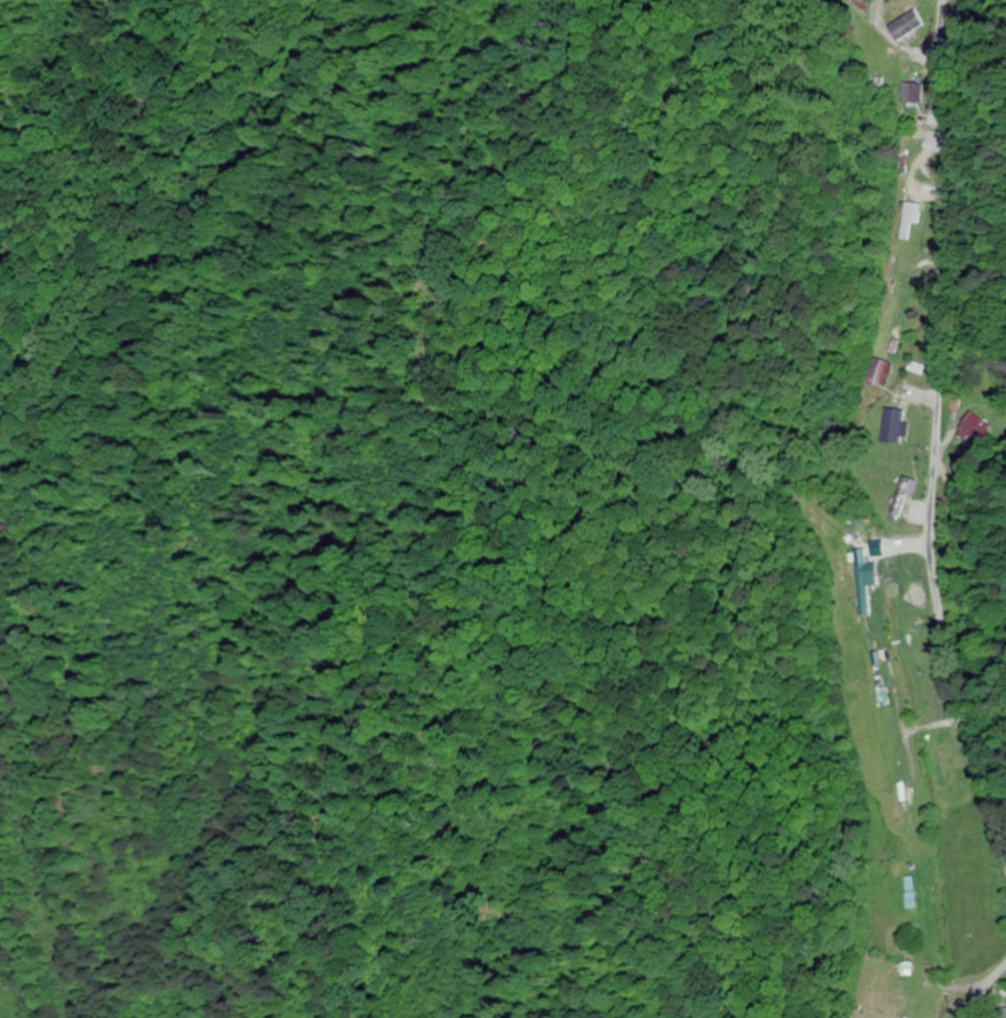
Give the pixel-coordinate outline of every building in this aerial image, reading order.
[(924,26),(918,12),(908,16),(914,30),(924,26)] [(911,204),(899,204),(899,240),(911,240),(911,204)] [(891,366),(877,359),(867,381),(882,387),(891,366)] [(925,375),(927,367),(912,363),(910,370),(925,375)] [(984,447),(995,425),(972,412),(960,434),(984,447)] [(887,511),(899,518),(920,485),(908,477),(887,511)] [(915,842),(911,812),(919,811),(917,799),(909,800),(908,791),(900,792),(906,843),(915,842)] [(906,878),(906,909),(917,909),(917,878),(906,878)] [(996,1012),(997,1017),(1005,1017),(1005,1009),(996,1012)]
